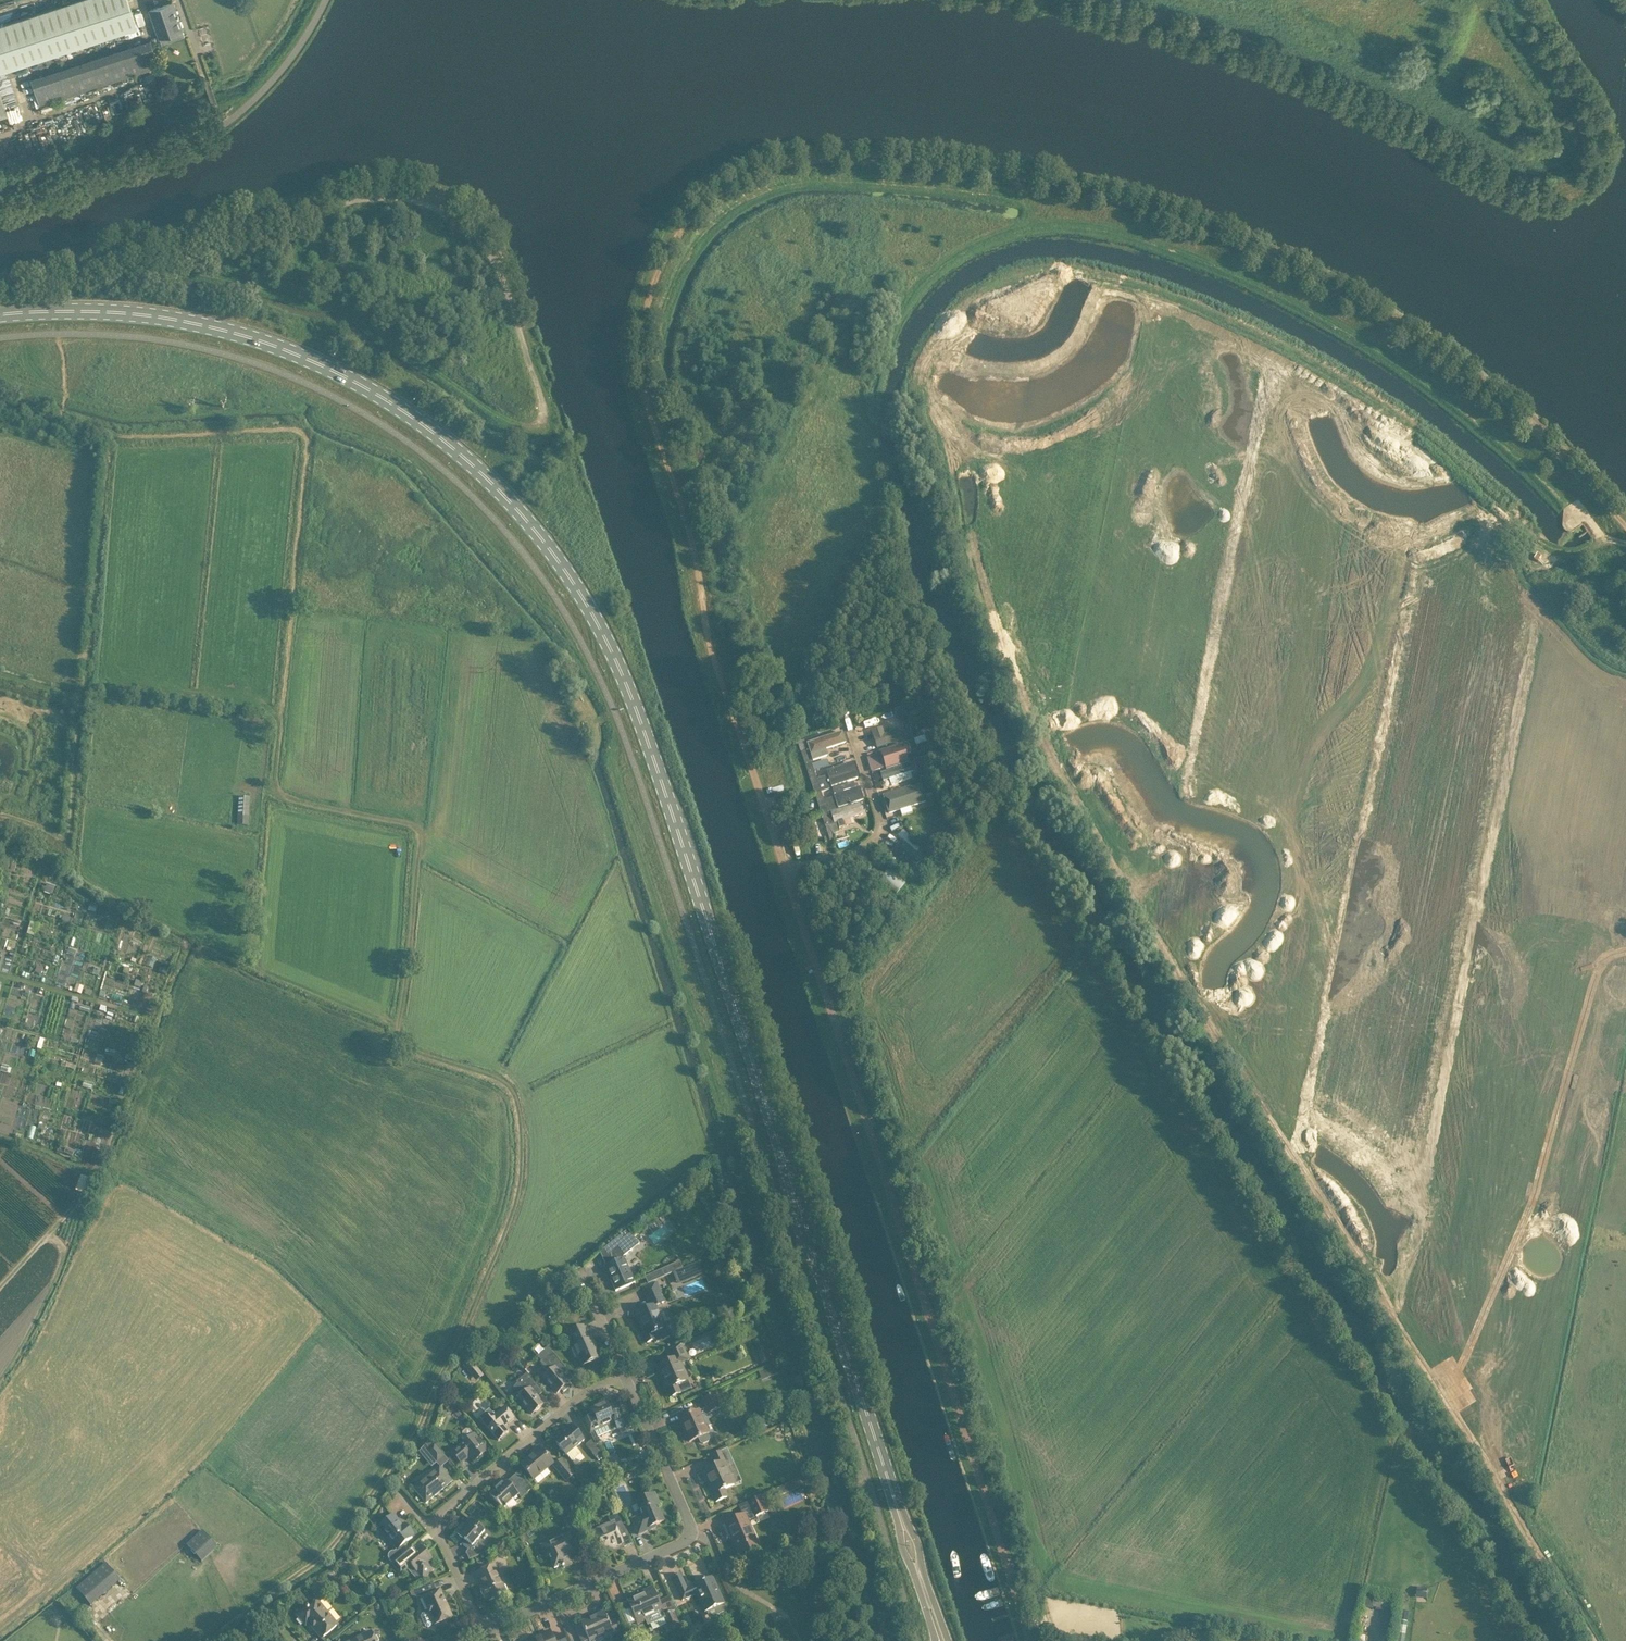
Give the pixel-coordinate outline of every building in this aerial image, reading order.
[(64,51),(125,31),(127,36),(139,31),(138,27),(129,0),(72,0),(50,7),(0,23),(0,71),(64,51)] [(159,5),(150,9),(160,37),(160,39),(184,30),(179,16),(178,14),(176,9),(173,10),(170,1),(163,4),(164,5),(160,7),(159,5)] [(209,25),(195,29),(201,48),(215,44),(209,25)] [(8,114),(0,90),(0,117),(8,114)] [(915,704),(907,707),(910,717),(918,715),(915,704)] [(907,719),(901,721),(904,731),(901,733),(902,737),(904,743),(908,742),(914,740),(912,734),(907,719)] [(888,726),(871,731),(877,748),(902,740),(898,729),(890,732),(888,726)] [(842,732),(807,744),(813,762),(828,756),(826,750),(846,743),(842,732)] [(916,746),(926,743),(924,736),(914,740),(916,746)] [(914,740),(908,742),(911,752),(917,750),(917,749),(916,746),(914,740)] [(805,743),(799,745),(808,773),(814,771),(805,743)] [(881,754),(875,755),(880,770),(885,768),(886,770),(909,763),(903,745),(880,752),(881,754)] [(911,752),(909,753),(912,763),(914,762),(921,760),(920,759),(917,750),(911,752)] [(918,774),(914,775),(915,778),(916,781),(917,784),(917,785),(920,784),(921,784),(927,781),(926,778),(924,773),(922,763),(921,760),(914,762),(915,765),(918,774)] [(853,763),(826,771),(831,787),(858,779),(853,763)] [(911,764),(881,774),(883,782),(889,780),(891,786),(908,780),(912,779),(910,773),(914,772),(911,764)] [(814,771),(808,773),(814,793),(815,794),(821,792),(829,789),(825,777),(817,779),(814,771)] [(927,781),(921,784),(925,795),(928,806),(936,804),(934,796),(932,797),(931,793),(927,781)] [(917,785),(884,796),(889,814),(900,810),(910,807),(914,806),(925,802),(926,802),(920,784),(917,785)] [(855,788),(834,795),(838,809),(864,800),(860,787),(855,788)] [(821,792),(815,794),(815,796),(820,812),(821,815),(837,810),(832,797),(823,800),(821,792)] [(239,798),(237,825),(248,826),(250,798),(239,798)] [(837,810),(821,815),(822,816),(825,827),(828,836),(834,834),(839,832),(836,824),(838,823),(839,826),(839,829),(854,824),(852,818),(864,814),(860,803),(837,810)] [(890,868),(879,882),(896,895),(907,881),(890,868)] [(136,980),(134,986),(140,988),(142,981),(136,980)] [(664,1225),(650,1235),(654,1242),(669,1232),(664,1225)] [(616,1291),(626,1287),(635,1283),(624,1257),(639,1244),(628,1230),(606,1248),(600,1253),(606,1266),(605,1266),(605,1267),(607,1266),(613,1279),(611,1280),(616,1291)] [(721,1247),(717,1238),(709,1241),(713,1250),(721,1247)] [(679,1262),(666,1268),(669,1275),(680,1270),(682,1269),(679,1262)] [(682,1269),(680,1270),(685,1282),(703,1274),(698,1262),(682,1269)] [(660,1280),(662,1285),(673,1281),(671,1276),(660,1280)] [(651,1307),(637,1313),(646,1336),(643,1337),(646,1343),(656,1339),(657,1342),(669,1337),(665,1328),(656,1305),(666,1301),(658,1282),(643,1288),(651,1307)] [(574,1288),(566,1292),(569,1298),(577,1295),(574,1288)] [(577,1346),(572,1348),(576,1357),(578,1356),(582,1364),(599,1356),(592,1340),(589,1341),(583,1327),(571,1332),(577,1346)] [(542,1341),(548,1347),(553,1342),(548,1336),(542,1341)] [(682,1344),(666,1351),(671,1361),(657,1367),(670,1398),(682,1393),(678,1384),(689,1380),(681,1364),(689,1360),(682,1344)] [(552,1352),(541,1362),(550,1372),(544,1378),(557,1394),(562,1390),(564,1392),(569,1388),(567,1385),(569,1384),(560,1373),(566,1368),(552,1352)] [(766,1354),(759,1357),(762,1364),(768,1361),(766,1354)] [(463,1366),(477,1382),(485,1375),(472,1359),(463,1366)] [(775,1366),(761,1372),(765,1380),(779,1374),(775,1366)] [(519,1398),(525,1406),(532,1414),(544,1405),(535,1394),(541,1389),(527,1373),(516,1382),(525,1393),(519,1398)] [(717,1393),(703,1399),(709,1413),(723,1406),(717,1393)] [(449,1413),(455,1408),(449,1402),(443,1407),(449,1413)] [(589,1418),(585,1420),(590,1430),(594,1440),(597,1438),(615,1430),(619,1429),(621,1434),(628,1432),(625,1426),(615,1404),(608,1407),(608,1406),(604,1405),(603,1402),(599,1404),(600,1406),(592,1410),(594,1414),(588,1416),(589,1418)] [(489,1409),(479,1418),(483,1423),(492,1432),(499,1441),(501,1439),(502,1440),(507,1435),(506,1434),(509,1432),(503,1426),(506,1424),(506,1425),(514,1419),(505,1408),(495,1416),(493,1414),(489,1409)] [(710,1439),(708,1434),(709,1434),(699,1410),(679,1419),(689,1442),(698,1438),(701,1443),(704,1444),(709,1442),(710,1439)] [(566,1455),(567,1455),(572,1462),(581,1454),(576,1447),(584,1440),(571,1424),(561,1433),(562,1434),(554,1441),(566,1455)] [(488,1451),(474,1435),(470,1430),(466,1430),(463,1432),(462,1436),(466,1441),(460,1446),(461,1446),(452,1453),(454,1455),(461,1464),(470,1457),(474,1463),(488,1451)] [(603,1457),(599,1449),(593,1439),(586,1445),(598,1461),(603,1457)] [(444,1457),(434,1445),(427,1451),(437,1463),(444,1457)] [(532,1453),(534,1456),(521,1466),(533,1480),(553,1463),(539,1447),(535,1451),(532,1453)] [(734,1463),(728,1449),(710,1456),(714,1466),(702,1471),(716,1502),(728,1496),(725,1489),(735,1485),(727,1467),(734,1463)] [(615,1454),(606,1460),(615,1474),(624,1468),(615,1454)] [(567,1481),(574,1475),(561,1460),(554,1466),(567,1481)] [(600,1466),(607,1478),(613,1474),(606,1462),(600,1466)] [(812,1463),(800,1468),(803,1475),(814,1470),(812,1463)] [(452,1481),(445,1473),(440,1467),(414,1488),(426,1503),(436,1494),(436,1493),(440,1489),(441,1490),(452,1481)] [(532,1489),(525,1481),(515,1490),(504,1479),(498,1484),(500,1486),(490,1496),(497,1504),(503,1509),(518,1495),(522,1499),(532,1489)] [(796,1481),(789,1484),(792,1492),(799,1488),(796,1481)] [(601,1484),(604,1491),(610,1489),(607,1482),(601,1484)] [(656,1527),(655,1525),(664,1521),(657,1505),(659,1504),(655,1494),(645,1498),(636,1502),(642,1515),(632,1520),(639,1535),(653,1529),(656,1527)] [(754,1512),(745,1516),(744,1515),(725,1523),(739,1555),(758,1547),(748,1524),(758,1520),(756,1516),(771,1509),(765,1495),(749,1502),(754,1512)] [(536,1503),(541,1509),(537,1512),(539,1516),(547,1510),(540,1500),(536,1503)] [(472,1504),(467,1511),(471,1514),(476,1508),(472,1504)] [(627,1532),(622,1522),(619,1514),(608,1518),(612,1527),(594,1535),(596,1542),(601,1552),(622,1542),(620,1535),(627,1532)] [(391,1564),(407,1550),(403,1545),(412,1538),(411,1536),(414,1534),(406,1524),(403,1526),(394,1515),(378,1528),(396,1550),(394,1552),(392,1552),(390,1553),(388,1555),(388,1558),(389,1559),(392,1563),(391,1564)] [(469,1560),(479,1556),(490,1551),(477,1540),(485,1531),(470,1519),(458,1535),(464,1540),(460,1545),(461,1546),(462,1544),(469,1550),(466,1553),(469,1560)] [(199,1530),(183,1545),(199,1562),(215,1547),(199,1530)] [(541,1546),(542,1548),(546,1558),(549,1557),(555,1568),(562,1565),(563,1567),(564,1568),(572,1564),(568,1557),(578,1552),(576,1547),(572,1537),(570,1533),(541,1546)] [(407,1550),(391,1564),(400,1575),(411,1566),(422,1579),(433,1570),(427,1563),(432,1559),(422,1547),(412,1555),(408,1550),(407,1550)] [(73,1590),(88,1606),(117,1579),(102,1563),(73,1590)] [(489,1601),(507,1593),(494,1566),(487,1569),(477,1573),(483,1587),(480,1589),(486,1600),(488,1599),(489,1601)] [(681,1574),(673,1578),(683,1601),(696,1595),(704,1613),(714,1608),(717,1615),(727,1611),(724,1604),(725,1604),(713,1577),(687,1588),(681,1574)] [(440,1590),(437,1591),(432,1581),(409,1592),(411,1596),(423,1598),(429,1613),(427,1614),(425,1613),(422,1614),(421,1617),(426,1627),(428,1628),(431,1627),(432,1624),(434,1623),(435,1625),(453,1617),(440,1590)] [(661,1605),(659,1601),(652,1586),(643,1590),(645,1594),(628,1602),(638,1625),(648,1620),(650,1623),(665,1617),(671,1631),(680,1627),(673,1612),(675,1611),(670,1601),(661,1605)] [(1417,1588),(1416,1598),(1427,1599),(1427,1589),(1417,1588)] [(309,1623),(314,1629),(322,1639),(338,1625),(318,1601),(309,1608),(308,1607),(297,1615),(306,1625),(309,1623)] [(575,1626),(582,1640),(588,1640),(589,1640),(603,1635),(605,1639),(622,1631),(617,1619),(609,1622),(605,1612),(581,1623),(581,1624),(575,1626)] [(689,1616),(683,1618),(687,1629),(693,1627),(689,1616)] [(372,1632),(351,1640),(376,1640),(372,1632)] [(563,1634),(553,1638),(550,1632),(530,1640),(566,1640),(563,1634)]
